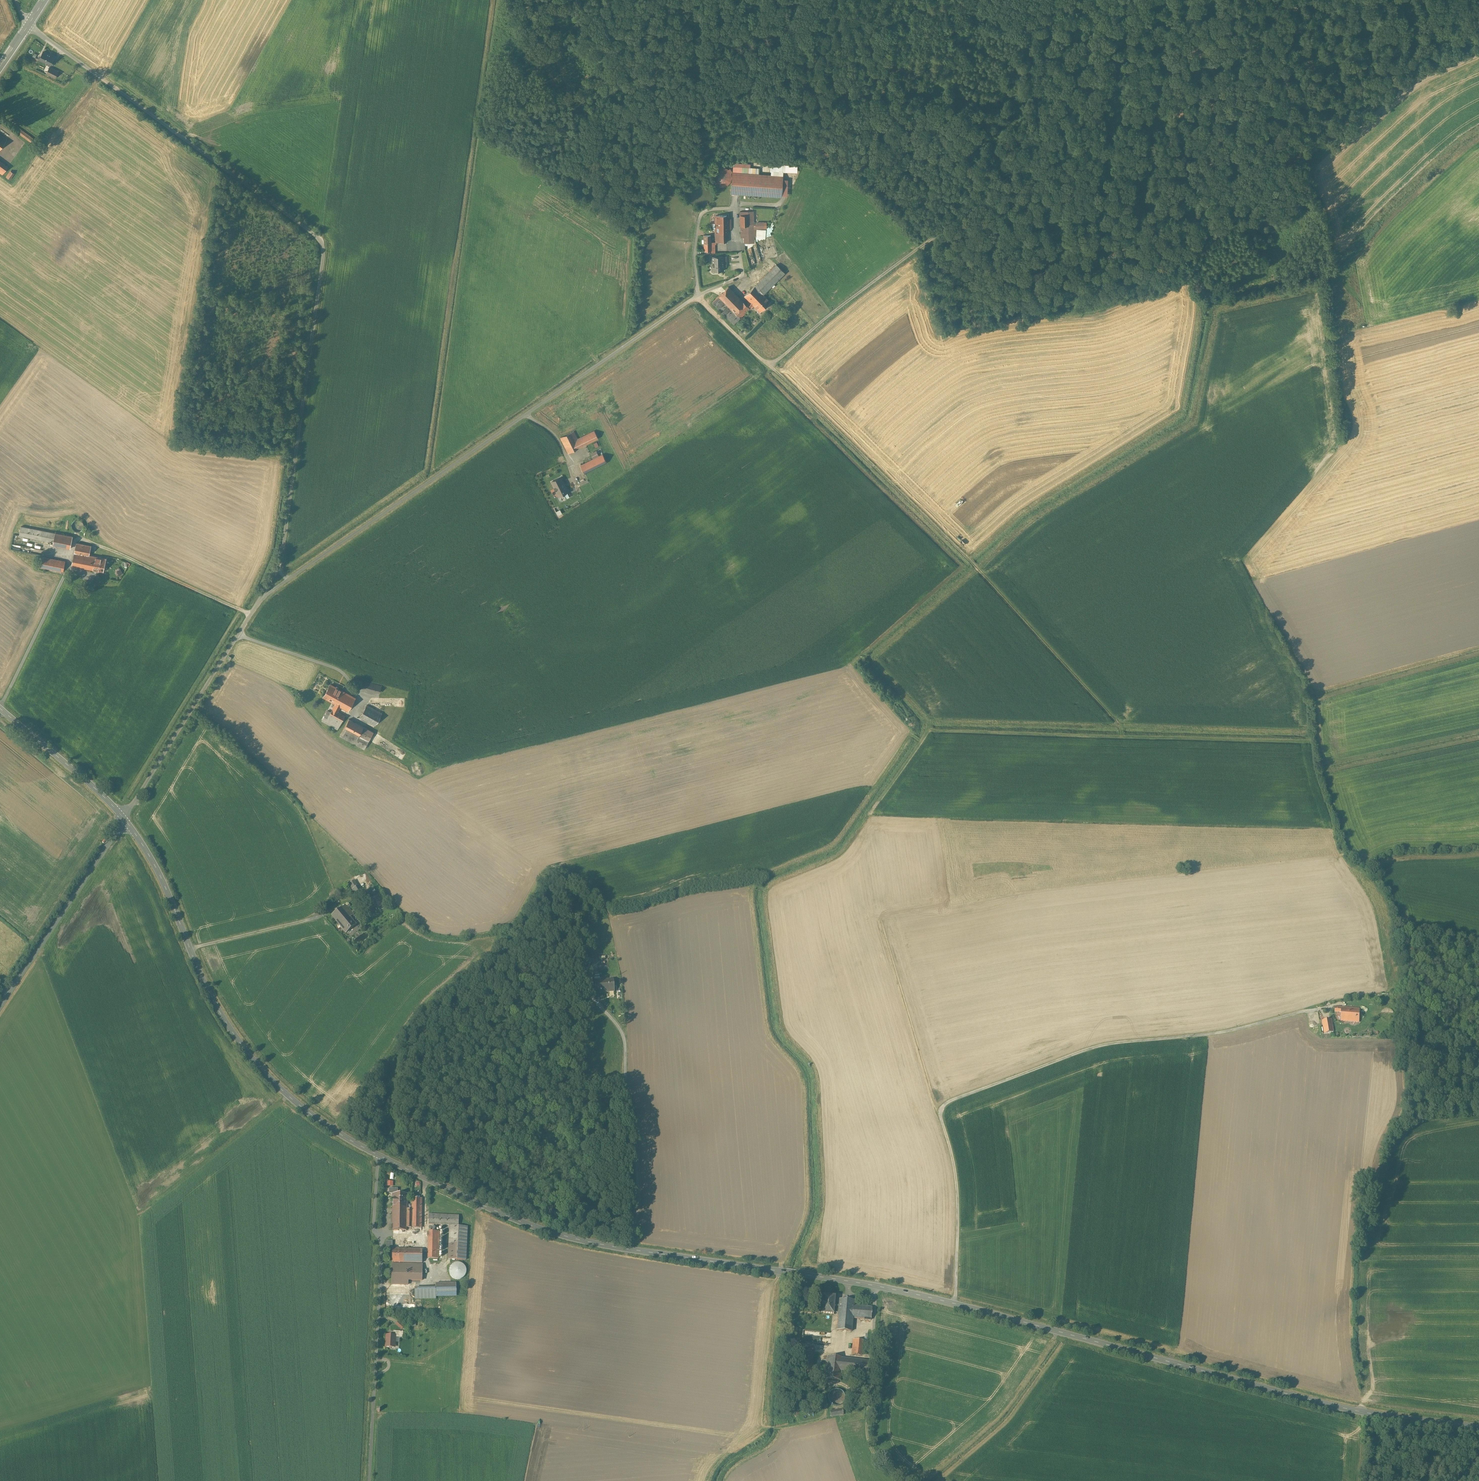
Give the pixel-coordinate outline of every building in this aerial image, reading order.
[(54,56),(44,51),(39,59),(50,65),(54,56)] [(58,71),(49,67),(46,73),(55,77),(58,71)] [(33,138),(16,126),(14,129),(31,141),(33,138)] [(714,182),(716,184),(718,185),(721,186),(724,186),(726,185),(728,183),(730,180),(731,178),(730,175),(729,172),(728,170),(726,169),(723,168),(720,168),(717,169),(715,170),(713,173),(712,176),(712,179),(714,182)] [(13,179),(16,172),(11,170),(7,176),(13,179)] [(748,174),(733,173),(732,172),(731,193),(781,196),(782,176),(748,174)] [(753,212),(740,212),(741,237),(745,237),(753,237),(756,237),(755,229),(763,228),(763,223),(757,223),(757,225),(754,225),(753,212)] [(727,215),(715,216),(716,233),(726,233),(727,233),(727,229),(727,219),(727,215)] [(759,238),(768,238),(768,229),(758,229),(758,235),(759,238)] [(726,233),(716,233),(716,242),(726,242),(726,233)] [(723,256),(712,256),(712,271),(723,271),(723,256)] [(777,264),(755,286),(763,294),(767,291),(785,273),(777,264)] [(763,294),(755,286),(745,296),(750,302),(753,305),(760,312),(770,302),(763,294)] [(728,287),(719,296),(740,318),(753,305),(750,302),(746,305),(728,287)] [(740,318),(719,296),(712,302),(734,324),(740,318)] [(572,432),(561,437),(568,453),(598,438),(594,431),(576,440),(572,432)] [(603,454),(581,465),(585,473),(607,462),(603,454)] [(561,477),(551,482),(558,496),(568,491),(561,477)] [(81,521),(79,520),(77,520),(75,520),(74,521),(73,523),(72,524),(72,526),(72,528),(73,530),(75,531),(77,532),(78,532),(80,531),(82,530),(83,528),(84,526),(83,524),(83,522),(81,521)] [(55,533),(21,526),(19,535),(54,542),(55,533)] [(73,536),(55,533),(54,542),(53,545),(70,548),(73,536)] [(91,546),(76,543),(72,565),(87,568),(89,555),(91,546)] [(106,558),(89,555),(87,568),(103,571),(106,558)] [(65,561),(42,557),(40,566),(63,571),(65,561)] [(361,680),(359,686),(380,692),(382,686),(361,680)] [(342,691),(331,684),(323,697),(335,704),(342,691)] [(355,698),(342,691),(335,704),(330,713),(329,715),(342,722),(345,716),(338,712),(341,707),(348,710),(355,698)] [(382,714),(367,705),(360,717),(375,725),(382,714)] [(338,729),(342,722),(329,715),(330,713),(327,711),(322,720),(338,729)] [(374,732),(349,719),(340,736),(365,749),(374,732)] [(361,885),(358,886),(354,880),(348,884),(357,898),(366,892),(361,885)] [(380,908),(386,905),(381,893),(374,896),(380,908)] [(354,914),(346,904),(342,907),(350,917),(354,914)] [(342,907),(332,915),(340,925),(350,917),(342,907)] [(350,917),(340,925),(347,933),(357,924),(350,917)] [(613,979),(595,981),(596,993),(614,991),(613,979)] [(1359,1009),(1341,1007),(1341,1012),(1341,1020),(1359,1022),(1359,1009)] [(1331,1018),(1322,1020),(1325,1033),(1333,1031),(1331,1018)] [(394,1194),(393,1208),(407,1209),(407,1194),(398,1194),(394,1194)] [(407,1209),(393,1208),(393,1230),(407,1231),(407,1228),(420,1228),(421,1199),(413,1198),(412,1210),(407,1210),(407,1209)] [(459,1216),(429,1215),(429,1225),(442,1225),(442,1227),(445,1227),(445,1225),(458,1226),(459,1216)] [(458,1227),(450,1226),(449,1259),(466,1260),(467,1227),(458,1227)] [(439,1231),(429,1231),(428,1258),(438,1258),(439,1231)] [(393,1249),(392,1262),(422,1263),(423,1250),(393,1249)] [(451,1266),(450,1267),(450,1269),(449,1270),(449,1272),(450,1273),(450,1275),(451,1276),(452,1277),(453,1278),(454,1279),(455,1280),(457,1280),(458,1280),(460,1280),(461,1279),(463,1279),(464,1278),(465,1277),(466,1275),(466,1274),(466,1273),(467,1271),(466,1270),(466,1268),(465,1267),(464,1266),(463,1265),(462,1264),(461,1263),(459,1263),(458,1263),(456,1263),(455,1263),(453,1264),(452,1265),(451,1266)] [(422,1265),(392,1264),(392,1284),(408,1285),(408,1280),(422,1280),(422,1265)] [(456,1284),(436,1284),(436,1288),(415,1288),(415,1299),(436,1299),(436,1297),(457,1296),(456,1284)] [(835,1296),(823,1295),(821,1313),(833,1314),(834,1304),(835,1296)] [(854,1301),(840,1299),(839,1305),(839,1306),(839,1313),(837,1330),(851,1331),(852,1318),(871,1320),(872,1307),(853,1306),(854,1301)] [(393,1336),(387,1335),(386,1347),(395,1348),(395,1337),(395,1336),(393,1336)] [(866,1340),(856,1339),(855,1352),(864,1353),(866,1340)] [(813,1354),(803,1354),(802,1375),(806,1375),(805,1379),(811,1379),(813,1354)] [(843,1358),(827,1356),(824,1379),(840,1380),(841,1374),(841,1371),(845,1371),(868,1374),(870,1361),(843,1358)] [(829,1401),(831,1404),(833,1405),(836,1406),(839,1406),(841,1405),(843,1403),(845,1400),(845,1398),(844,1395),(843,1392),(841,1391),(838,1390),(836,1389),(833,1390),(830,1392),(829,1395),(828,1398),(829,1401)]
